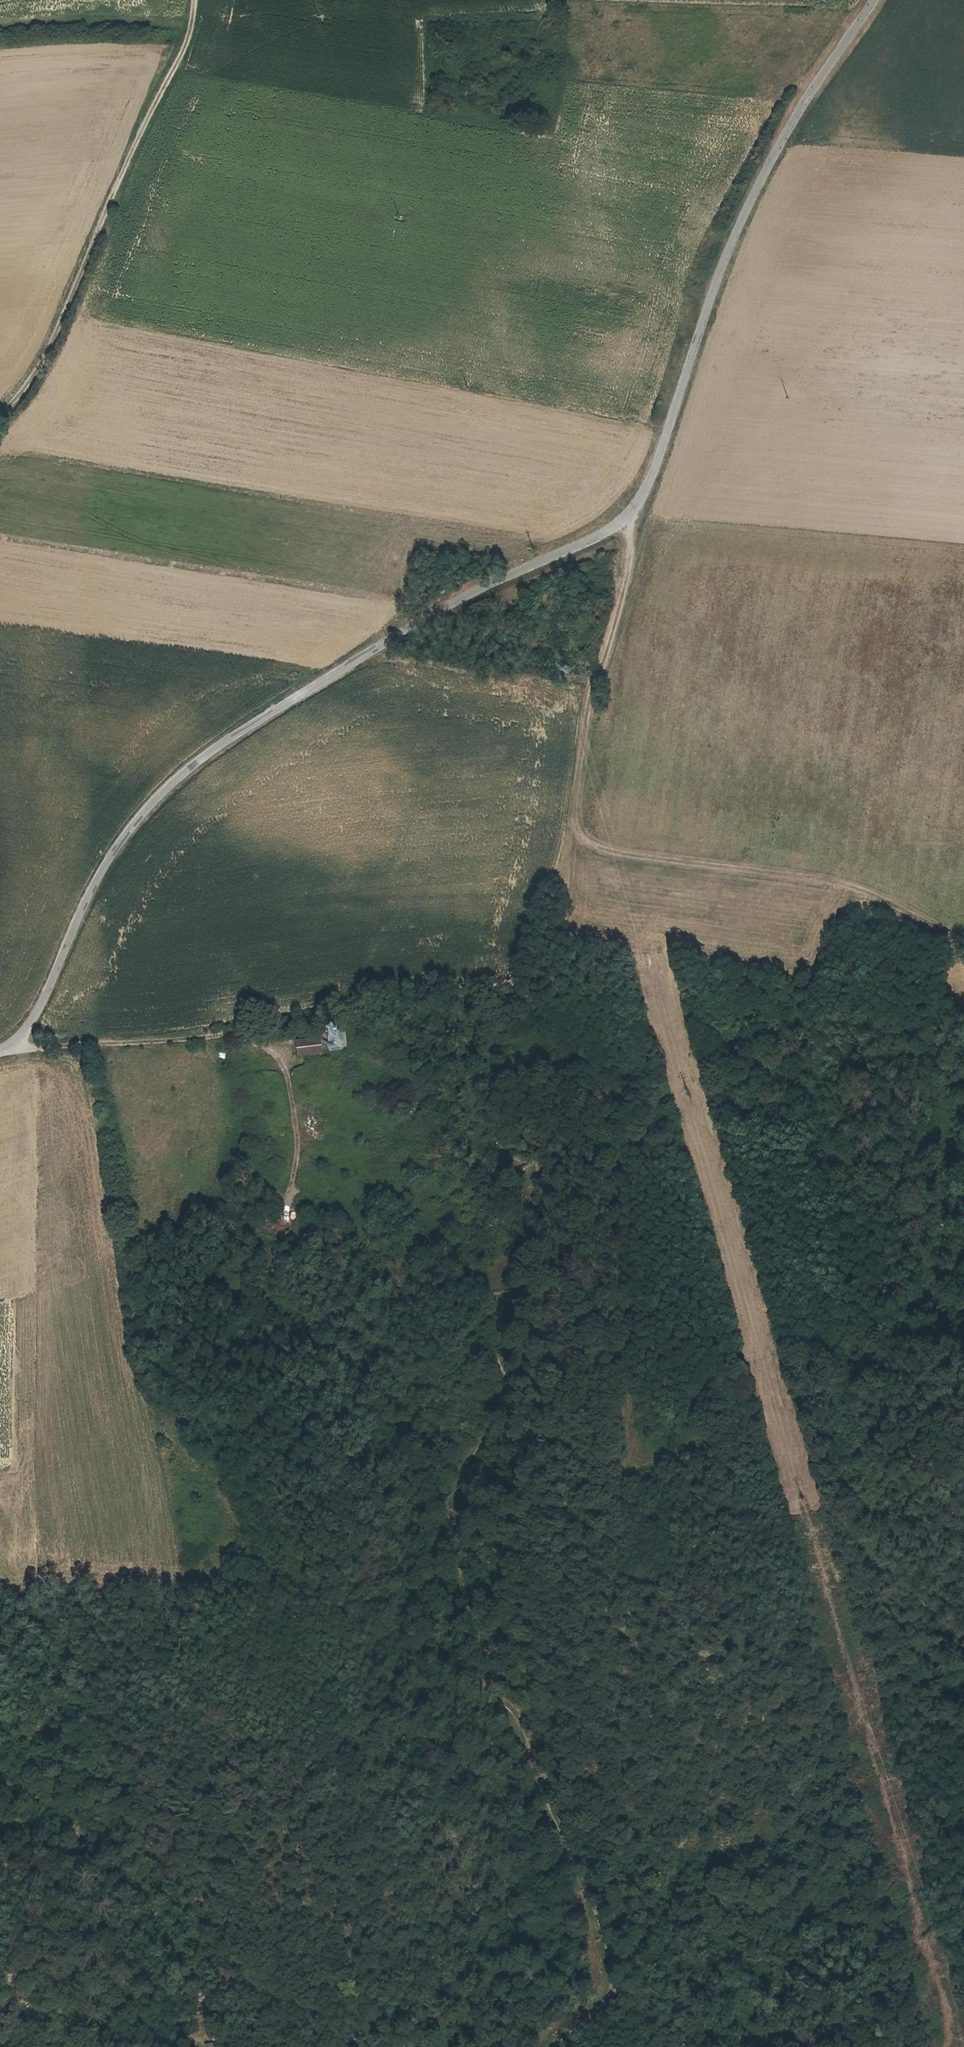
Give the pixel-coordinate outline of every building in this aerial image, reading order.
[(243,556),(244,564),(254,563),(254,556),(243,556)] [(320,1054),(318,1040),(296,1043),(298,1057),(320,1054)]
